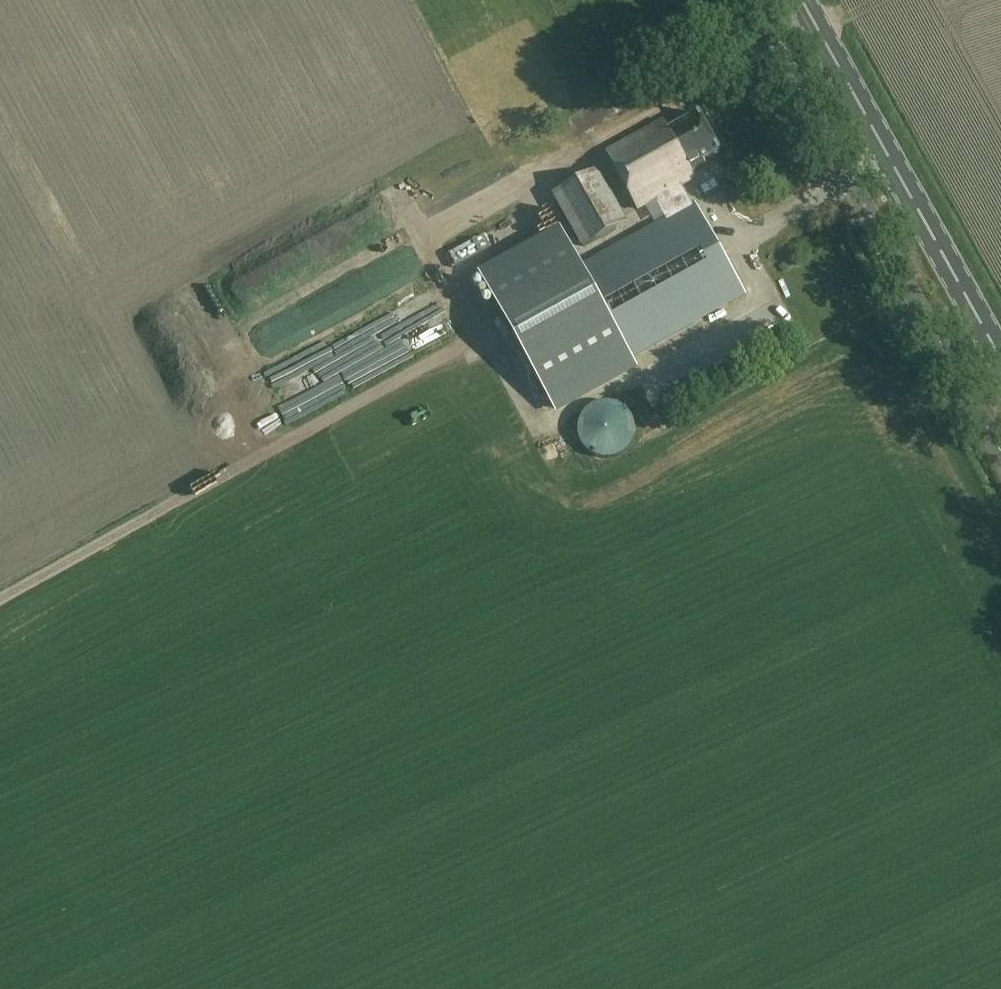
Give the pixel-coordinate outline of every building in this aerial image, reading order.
[(615,119),(605,101),(570,121),(579,138),(615,119)] [(561,230),(481,274),(556,408),(635,363),(632,357),(744,295),(682,186),(695,178),(694,176),(708,168),(705,161),(721,152),(699,112),(668,129),(663,120),(606,151),(638,208),(655,198),(668,221),(582,269),(561,230)] [(625,225),(596,172),(556,195),(585,247),(625,225)] [(499,247),(479,257),(485,268),(537,242),(532,231),(507,243),(512,252),(503,256),(499,247)] [(635,434),(635,431),(635,429),(635,426),(634,424),(634,421),(633,419),(631,417),(630,415),(629,413),(627,411),(625,409),(623,408),(621,407),(619,405),(617,405),(614,404),(612,403),(609,403),(607,403),(605,403),(602,403),(600,404),(597,405),(595,405),(593,407),(591,408),(589,409),(587,411),(585,413),(584,415),(583,417),(581,419),(581,421),(580,424),(579,426),(579,429),(579,431),(579,434),(579,436),(580,438),(581,441),(581,443),(583,445),(584,447),(585,449),(587,451),(589,453),(591,454),(593,455),(595,457),(597,458),(600,458),(602,459),(605,459),(607,459),(609,459),(612,459),(614,458),(617,458),(619,457),(621,455),(623,454),(625,453),(627,451),(629,449),(630,447),(631,445),(633,443),(634,441),(634,438),(635,436),(635,434)]
